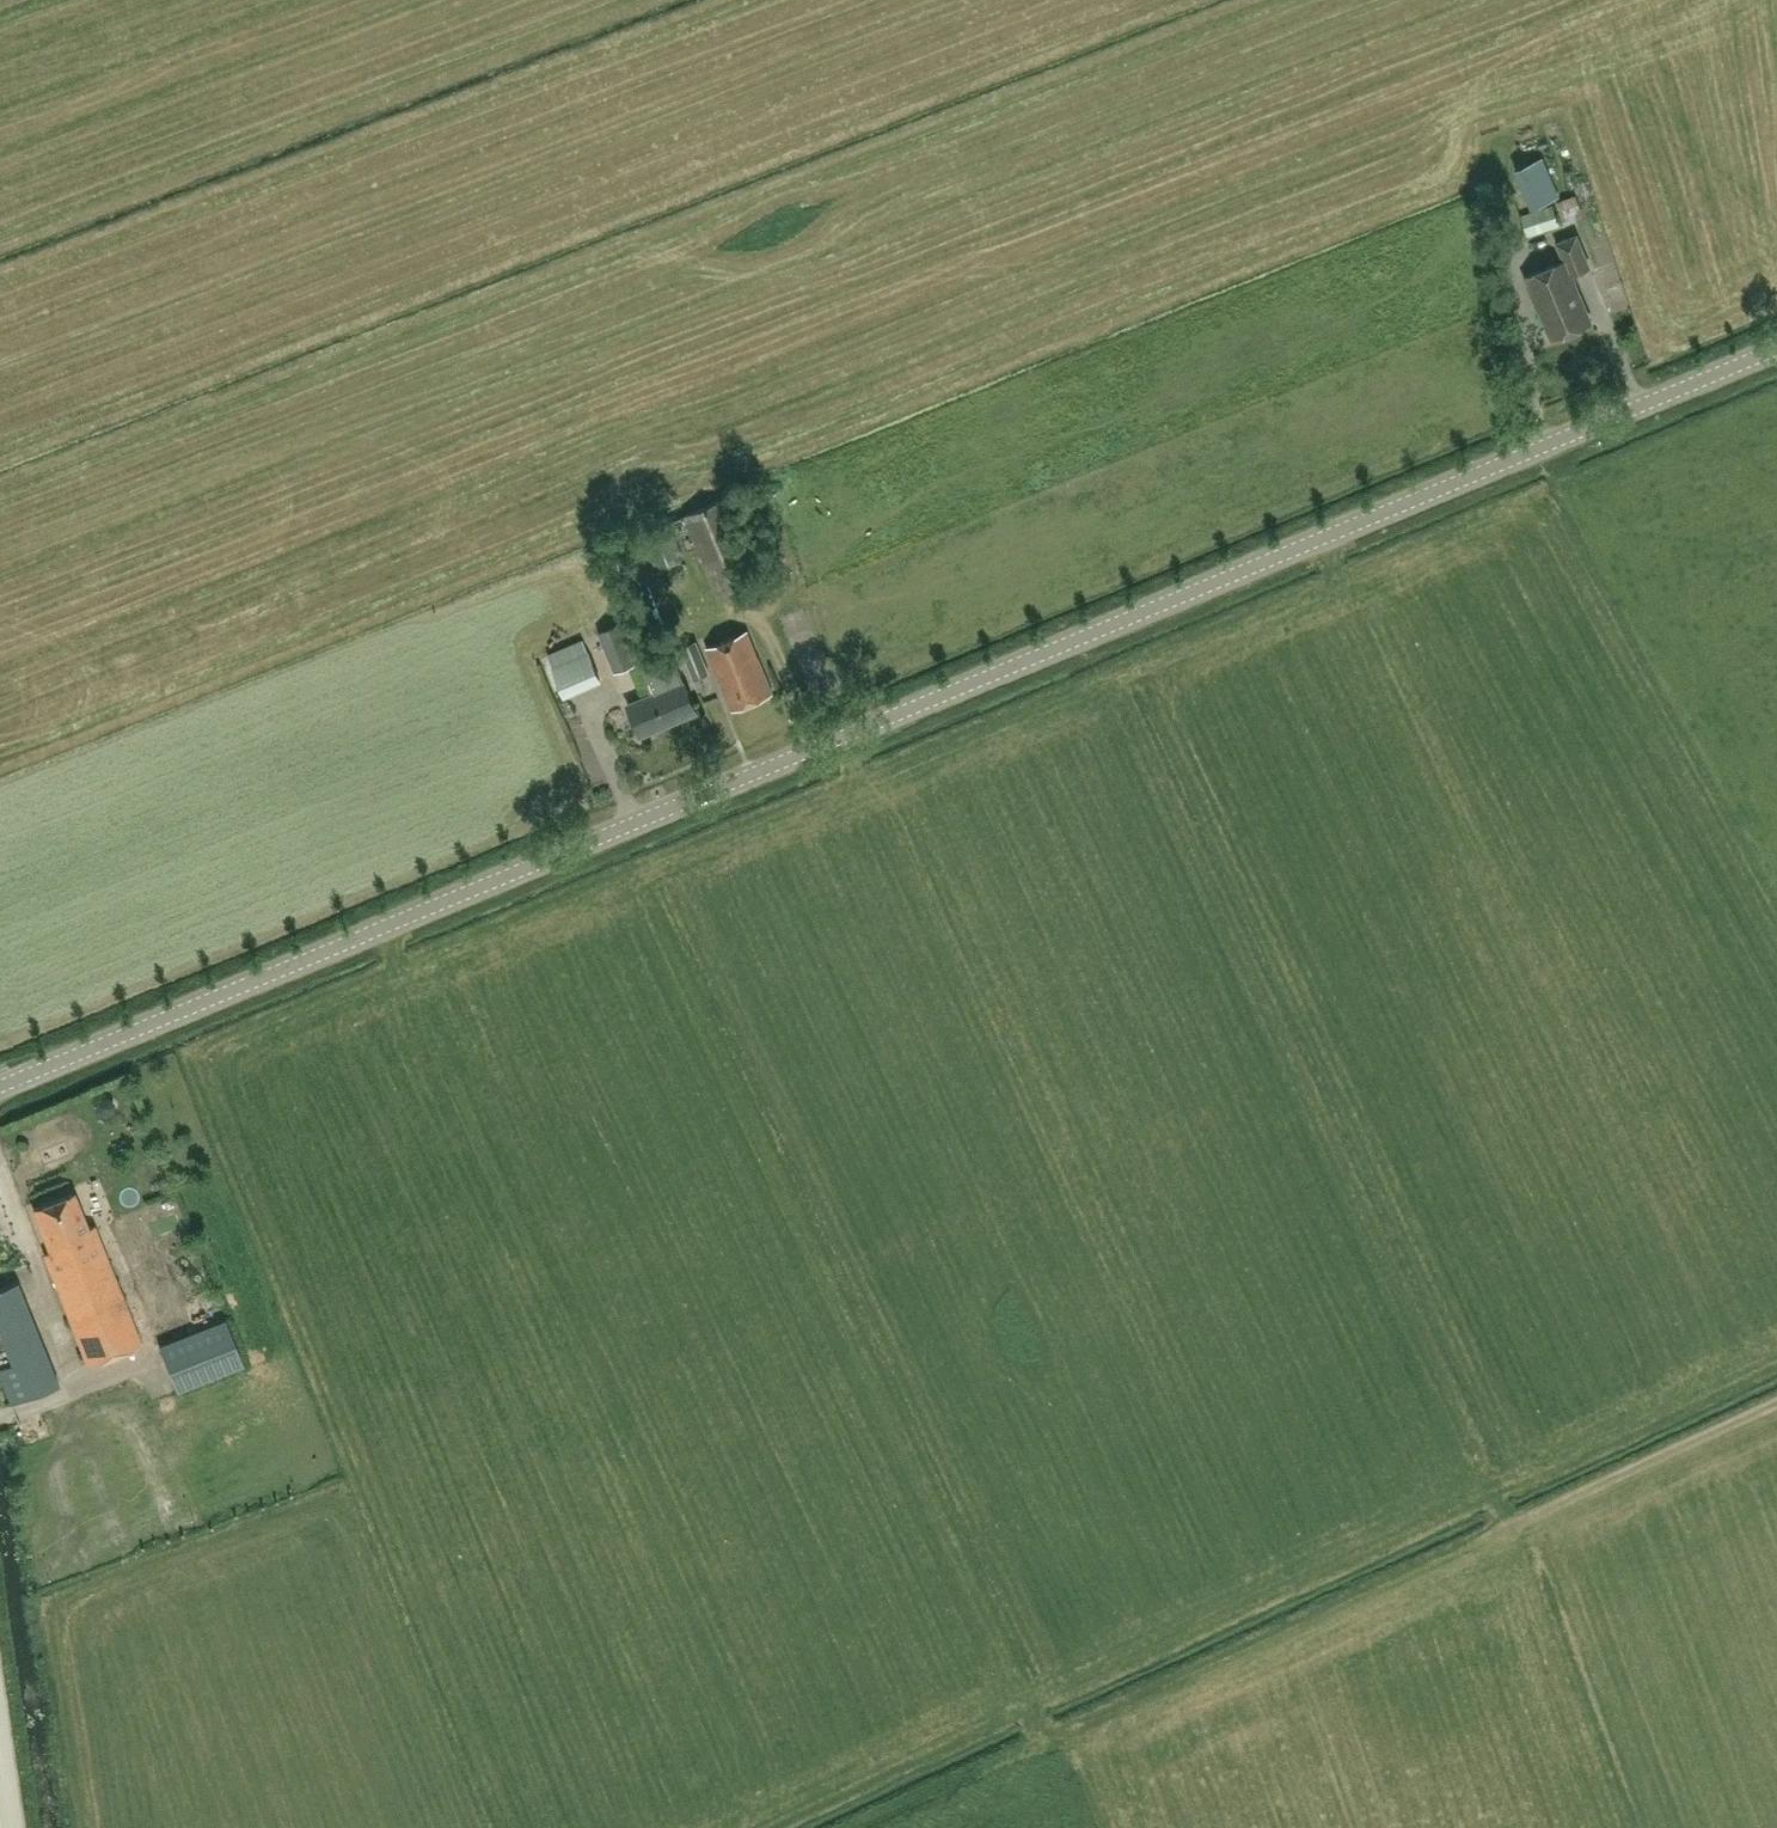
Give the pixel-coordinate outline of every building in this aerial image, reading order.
[(1560,225),(1553,204),(1522,215),(1529,236),(1560,225)] [(1591,322),(1573,280),(1575,279),(1572,274),(1590,267),(1577,236),(1559,243),(1566,259),(1526,276),(1539,308),(1540,308),(1553,338),(1591,322)] [(757,581),(724,501),(685,517),(719,597),(757,581)] [(684,557),(670,521),(643,530),(657,567),(684,557)] [(639,662),(622,623),(622,622),(598,632),(615,672),(639,662)] [(773,693),(749,631),(707,647),(732,709),(773,693)] [(709,673),(696,641),(682,647),(700,693),(706,690),(702,676),(709,673)] [(590,650),(552,666),(565,696),(602,680),(590,650)] [(698,711),(692,697),(674,656),(645,668),(655,691),(626,703),(640,736),(698,711)] [(96,1104),(95,1106),(96,1108),(96,1109),(97,1111),(98,1112),(99,1114),(100,1115),(102,1115),(104,1116),(105,1116),(107,1116),(109,1115),(110,1115),(112,1114),(113,1112),(114,1111),(114,1109),(115,1108),(115,1106),(115,1104),(114,1103),(114,1101),(113,1100),(112,1099),(110,1098),(109,1097),(107,1096),(105,1096),(104,1096),(102,1097),(100,1098),(99,1099),(98,1100),(97,1101),(96,1103),(96,1104)] [(141,1341),(95,1224),(88,1227),(74,1193),(35,1209),(51,1251),(44,1253),(88,1363),(141,1341)] [(189,1318),(146,1211),(112,1224),(158,1339),(192,1326),(189,1318)] [(222,1305),(189,1318),(192,1326),(194,1330),(226,1318),(222,1305)] [(245,1365),(226,1318),(194,1330),(159,1343),(178,1391),(245,1365)]
